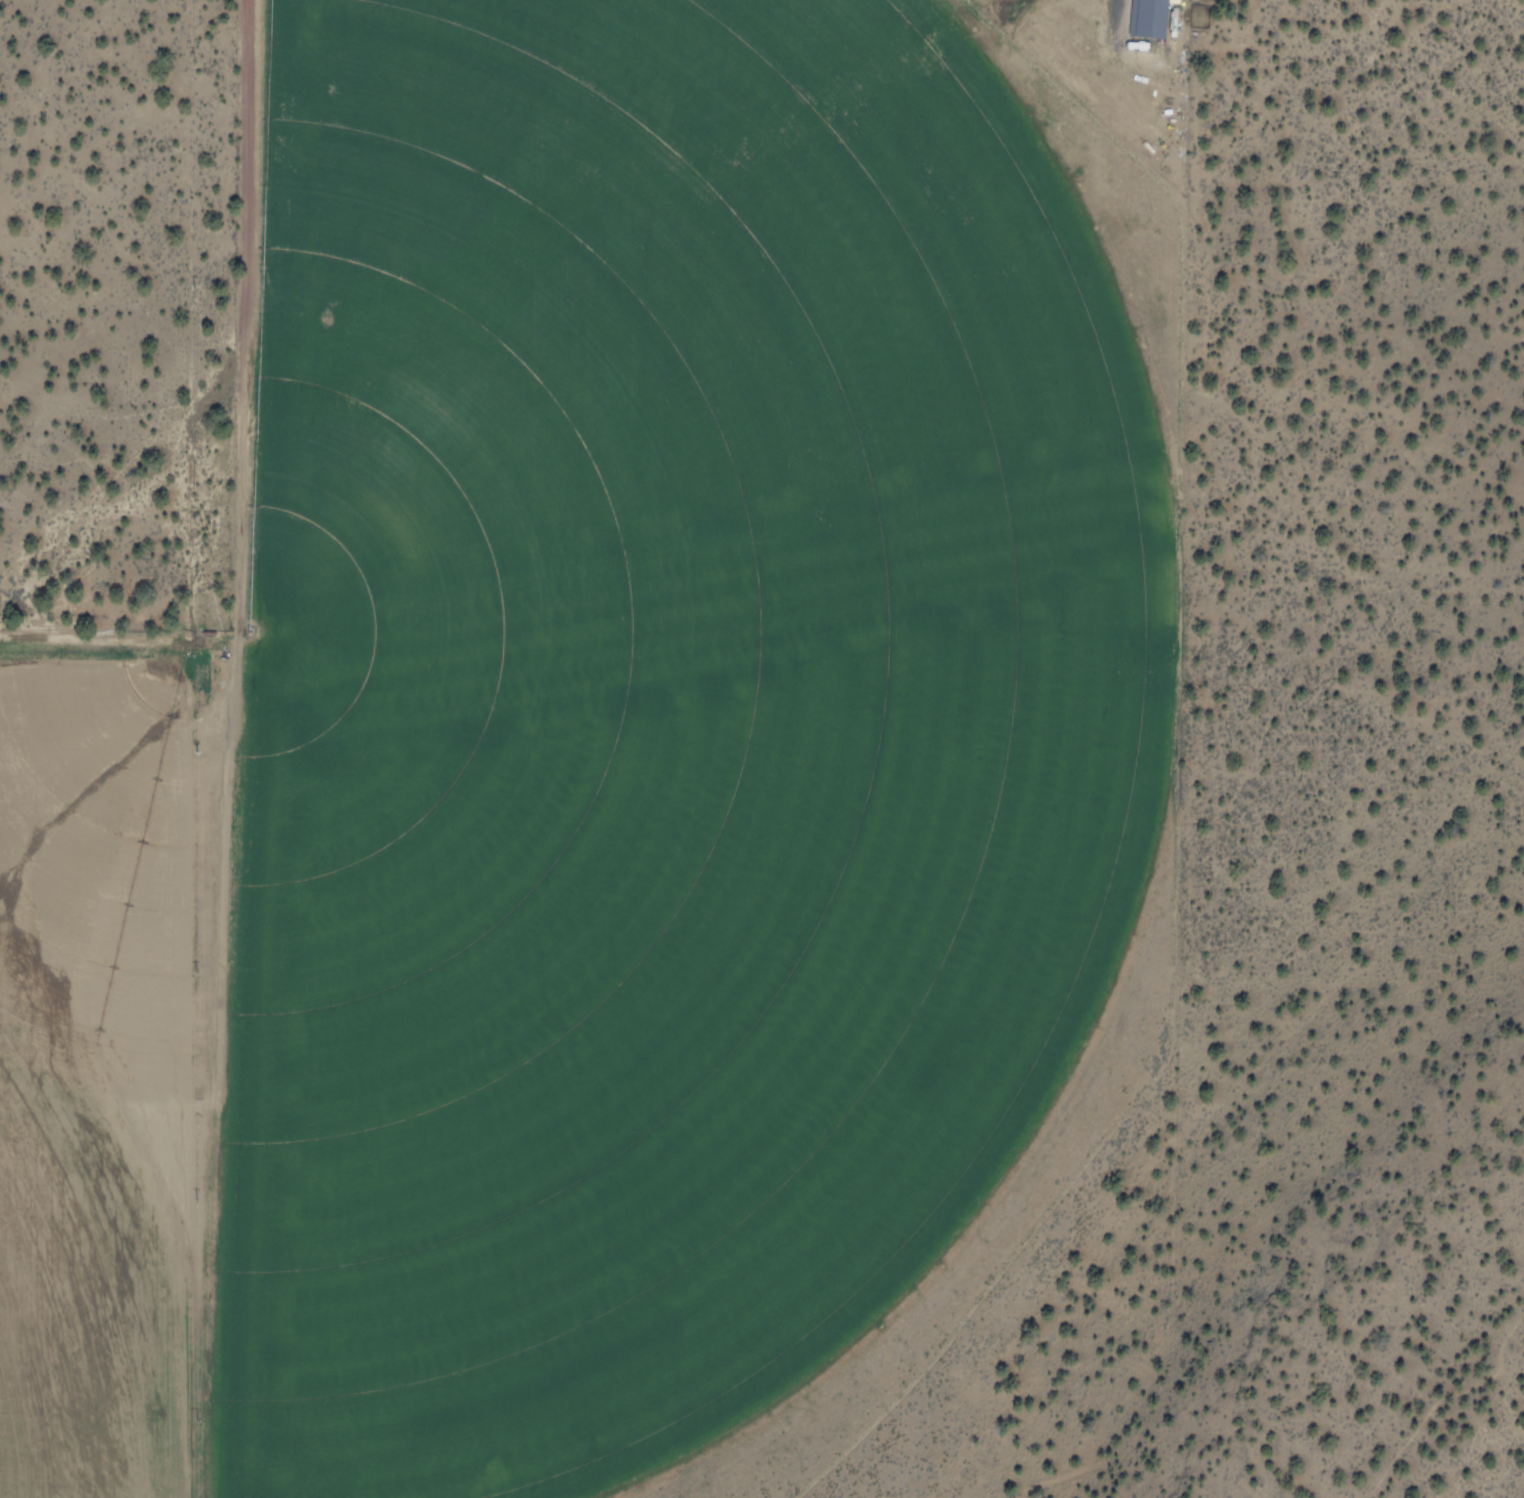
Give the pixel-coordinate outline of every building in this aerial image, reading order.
[(1166,38),(1169,0),(1131,0),(1128,35),(1166,38)]
